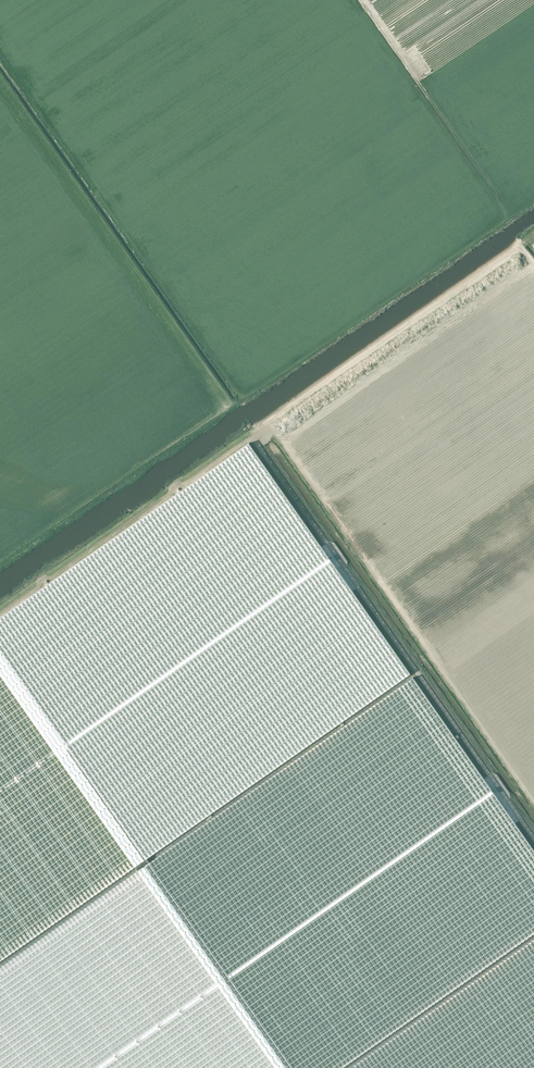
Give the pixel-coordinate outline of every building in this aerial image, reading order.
[(0,968),(0,1067),(340,1067),(533,931),(533,851),(412,678),(149,863),(146,858),(410,673),(249,443),(0,617),(0,674),(139,871),(0,968)] [(350,1067),(533,1067),(533,939),(350,1067)]
